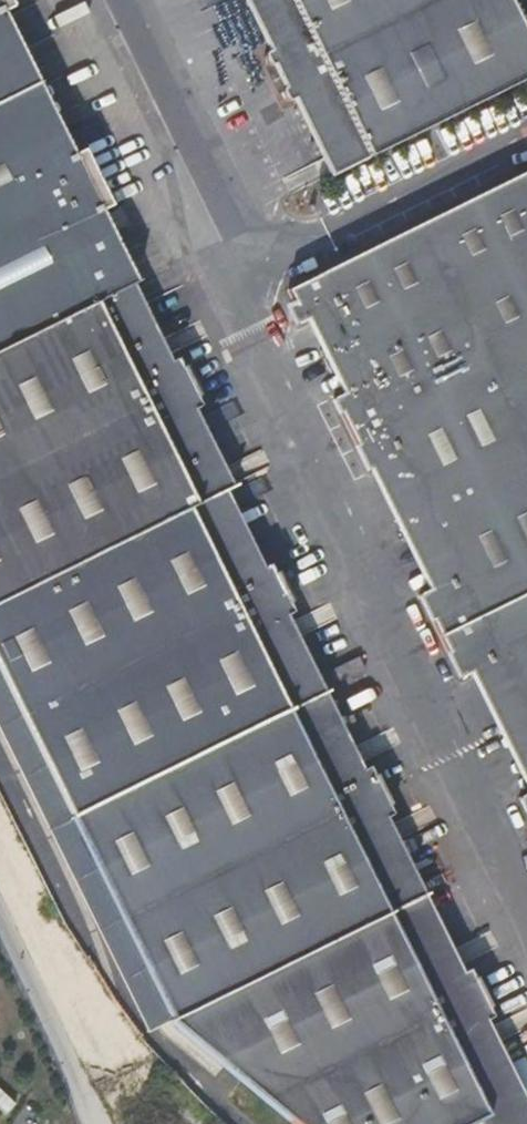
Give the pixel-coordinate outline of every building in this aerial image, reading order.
[(3,17),(14,12),(8,0),(0,0),(0,18),(3,17)] [(276,44),(261,50),(258,57),(280,100),(287,101),(299,95),(338,173),(381,151),(341,69),(321,27),(308,0),(254,0),(276,44)] [(381,151),(526,78),(526,45),(505,0),(308,0),(321,27),(341,69),(381,151)] [(517,0),(505,0),(526,45),(526,20),(517,0)] [(72,158),(3,17),(0,18),(0,41),(60,164),(72,158)] [(109,296),(115,293),(122,290),(87,217),(99,211),(109,206),(84,153),(72,158),(60,164),(0,41),(0,672),(164,1013),(171,1026),(290,1123),(475,1123),(479,1122),(78,312),(109,296)] [(326,396),(315,402),(355,478),(385,463),(446,583),(417,597),(407,602),(449,685),(458,680),(487,665),(526,744),(526,169),(274,297),(283,313),(273,319),(281,335),(292,329),(320,315),(354,382),(326,396)] [(87,217),(122,290),(134,284),(99,211),(87,217)] [(154,370),(115,293),(109,296),(148,373),(154,370)] [(479,1122),(479,1123),(525,1123),(477,1027),(495,1019),(470,971),(454,979),(377,825),(395,816),(371,768),(353,776),(299,668),(296,670),(290,673),(255,601),(260,598),(263,596),(239,548),(236,549),(230,552),(192,476),(198,473),(172,422),(177,419),(181,417),(157,368),(154,370),(148,373),(109,296),(78,312),(479,1122)] [(320,315),(292,329),(326,396),(354,382),(320,315)] [(203,470),(177,419),(172,422),(198,473),(203,470)] [(385,463),(355,478),(417,597),(446,583),(385,463)] [(236,549),(198,473),(192,476),(230,552),(236,549)] [(296,670),(260,598),(255,601),(290,673),(296,670)] [(458,680),(519,798),(526,794),(526,744),(487,665),(458,680)] [(148,1021),(164,1013),(0,672),(0,712),(148,1021)] [(521,1093),(526,1090),(526,1053),(508,1062),(521,1093)]
